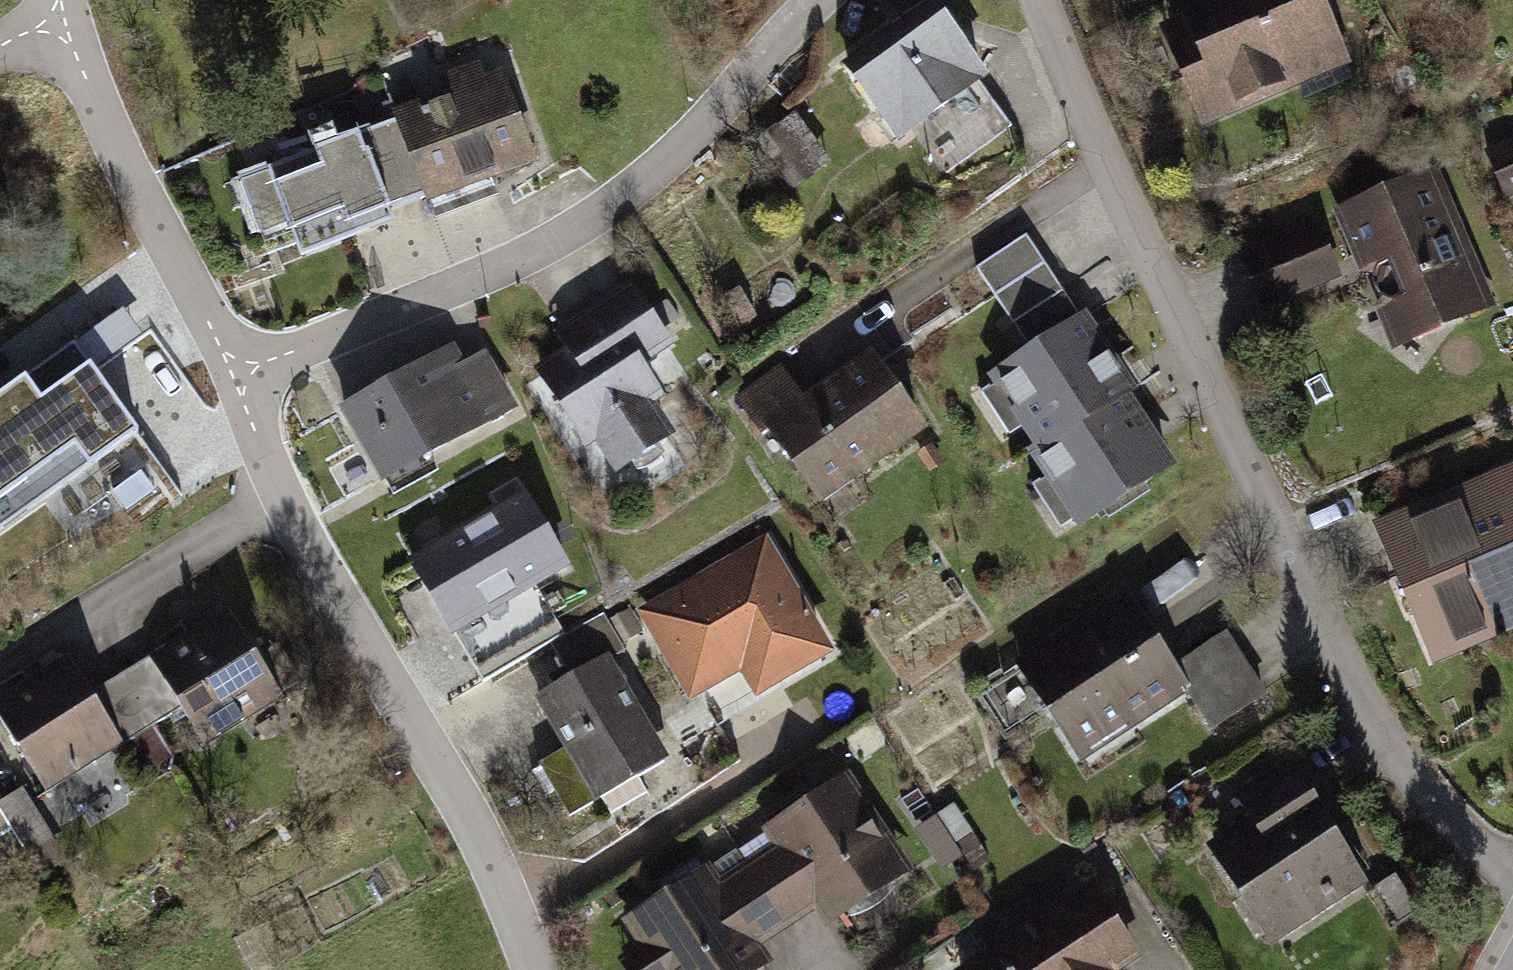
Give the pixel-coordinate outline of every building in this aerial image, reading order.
[(1320,0),(1169,0),(1224,125),(1351,70),(1320,0)] [(852,69),(909,141),(982,85),(925,12),(852,69)] [(426,192),(428,197),(530,160),(499,76),(397,113),(399,119),(426,192)] [(426,192),(399,119),(239,181),(259,232),(287,221),(299,252),(386,218),(382,209),(426,192)] [(806,119),(769,142),(799,190),(836,166),(806,119)] [(1491,154),(1508,193),(1512,191),(1512,145),(1491,154)] [(1437,172),(1341,211),(1395,344),(1491,305),(1437,172)] [(1315,223),(1242,254),(1263,304),(1336,273),(1315,223)] [(1035,243),(981,276),(1023,346),(1077,313),(1035,243)] [(599,450),(613,471),(672,432),(656,408),(664,395),(648,368),(677,351),(634,279),(552,327),(565,349),(531,368),(578,447),(599,450)] [(97,363),(144,337),(130,312),(83,339),(97,363)] [(1091,317),(990,377),(1080,526),(1181,466),(1091,317)] [(337,406),(376,480),(517,406),(486,347),(463,360),(455,345),(337,406)] [(761,430),(823,508),(923,429),(861,351),(761,430)] [(0,404),(0,541),(139,444),(74,352),(0,404)] [(1383,527),(1436,655),(1512,623),(1512,473),(1383,527)] [(523,496),(409,563),(448,629),(561,564),(523,496)] [(754,694),(824,654),(761,543),(642,611),(689,695),(739,667),(754,694)] [(1123,602),(1024,667),(1080,753),(1181,690),(1123,602)] [(228,614),(158,657),(209,738),(278,695),(228,614)] [(1226,638),(1176,671),(1213,727),(1263,695),(1226,638)] [(0,701),(0,711),(47,785),(118,741),(66,659),(0,701)] [(660,757),(604,664),(542,702),(599,794),(660,757)] [(905,870),(849,784),(781,828),(792,846),(752,871),(782,918),(825,892),(838,913),(905,870)] [(27,788),(3,802),(31,851),(55,837),(27,788)] [(1303,791),(1214,848),(1273,939),(1362,883),(1303,791)] [(633,923),(664,969),(749,969),(755,966),(741,945),(782,918),(752,871),(713,896),(701,879),(633,923)] [(1088,893),(972,969),(1108,969),(1129,956),(1088,893)]
